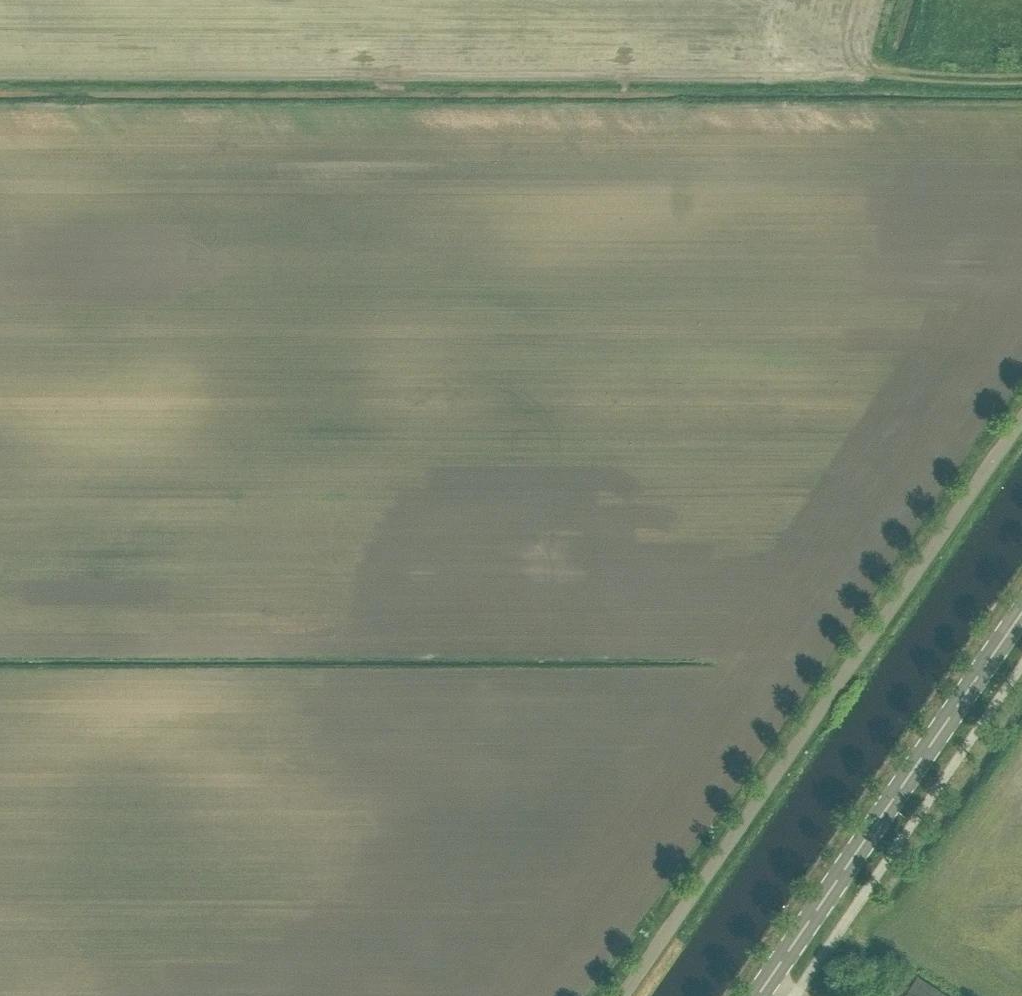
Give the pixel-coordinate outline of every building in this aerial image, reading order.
[(917,976),(904,995),(948,995),(917,976)]
